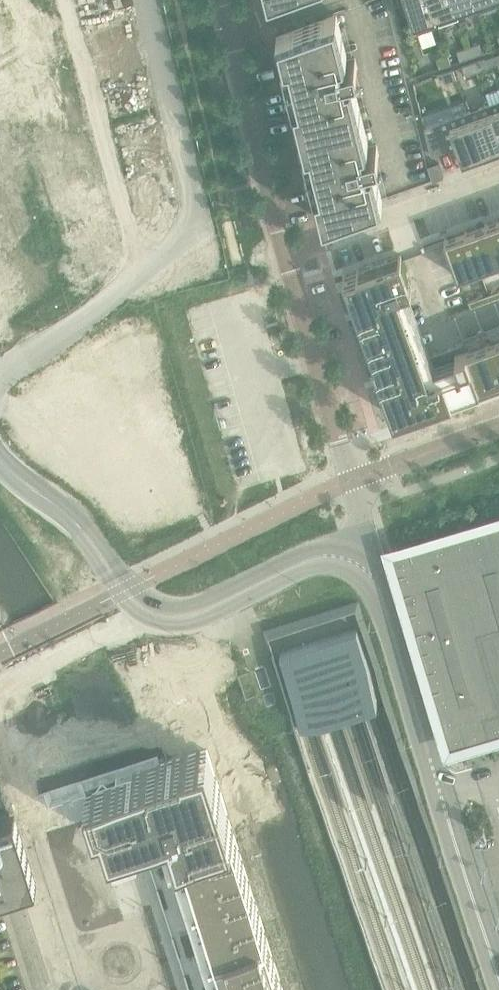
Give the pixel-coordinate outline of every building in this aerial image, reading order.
[(417,34),(438,26),(429,0),(405,0),(417,34)] [(438,26),(458,19),(456,11),(452,0),(429,0),(438,26)] [(476,4),(475,0),(452,0),(456,11),(475,5),(476,4)] [(475,5),(477,13),(498,5),(498,1),(498,0),(475,0),(476,4),(475,5)] [(337,58),(347,55),(337,12),(276,34),(282,58),(285,72),(291,70),(296,89),(290,90),(293,104),(294,104),(299,124),(360,109),(352,76),(342,79),(341,74),(358,70),(355,58),(338,63),(337,58)] [(59,29),(13,42),(21,69),(23,69),(67,57),(66,54),(69,53),(63,31),(60,32),(59,29)] [(468,48),(472,57),(483,53),(480,44),(468,48)] [(468,48),(457,52),(460,61),(472,57),(468,48)] [(451,64),(448,55),(436,59),(440,68),(451,64)] [(67,57),(23,69),(30,92),(76,80),(70,56),(67,57)] [(473,63),(477,72),(488,68),(485,59),(473,63)] [(473,63),(462,67),(465,76),(477,72),(473,63)] [(453,70),(442,74),(445,83),(457,79),(453,70)] [(484,93),(489,104),(498,133),(498,88),(484,93)] [(468,112),(484,154),(498,149),(498,133),(489,104),(468,112)] [(358,145),(368,142),(360,109),(299,124),(304,145),(303,145),(307,159),(312,157),(317,176),(311,177),(315,191),(323,221),(383,199),(374,163),(363,166),(362,161),(379,157),(376,145),(359,149),(358,145)] [(432,156),(457,147),(462,162),(484,154),(468,112),(424,128),(429,146),(432,156)] [(439,163),(427,167),(433,182),(444,178),(439,163)] [(486,224),(498,260),(498,219),(487,223),(486,224)] [(466,231),(479,269),(478,269),(480,274),(498,267),(498,260),(486,224),(485,224),(467,231),(466,231)] [(463,232),(442,240),(456,278),(477,270),(463,232)] [(345,275),(343,276),(344,278),(348,290),(349,292),(353,304),(354,306),(358,318),(359,320),(363,331),(364,334),(368,345),(369,348),(373,359),(374,362),(379,376),(380,378),(384,390),(385,392),(389,403),(390,406),(393,415),(394,417),(396,416),(408,412),(410,411),(422,407),(424,406),(436,402),(438,401),(450,397),(452,396),(464,392),(466,391),(477,387),(479,386),(466,349),(456,352),(454,346),(437,352),(422,358),(421,354),(399,292),(398,290),(412,285),(403,260),(401,255),(398,256),(387,260),(384,261),(373,265),(370,266),(359,270),(356,271),(345,275)] [(480,297),(468,301),(471,309),(479,305),(482,304),(480,297)] [(487,341),(498,375),(498,337),(487,341)] [(466,349),(479,386),(481,386),(498,379),(498,375),(487,341),(466,349)] [(490,738),(490,736),(449,748),(391,554),(498,522),(498,511),(383,546),(380,547),(410,654),(440,759),(498,741),(498,735),(490,738)] [(391,554),(449,748),(490,736),(490,738),(498,735),(498,522),(391,554)] [(357,628),(280,653),(302,720),(378,695),(357,628)] [(92,788),(110,844),(134,837),(135,836),(137,842),(138,841),(142,840),(148,856),(149,859),(161,897),(181,963),(190,989),(211,989),(168,854),(178,851),(183,850),(184,849),(184,850),(224,976),(228,989),(282,989),(235,840),(233,834),(233,833),(207,752),(115,781),(92,788)] [(9,893),(23,889),(1,817),(0,817),(0,896),(9,893)]
